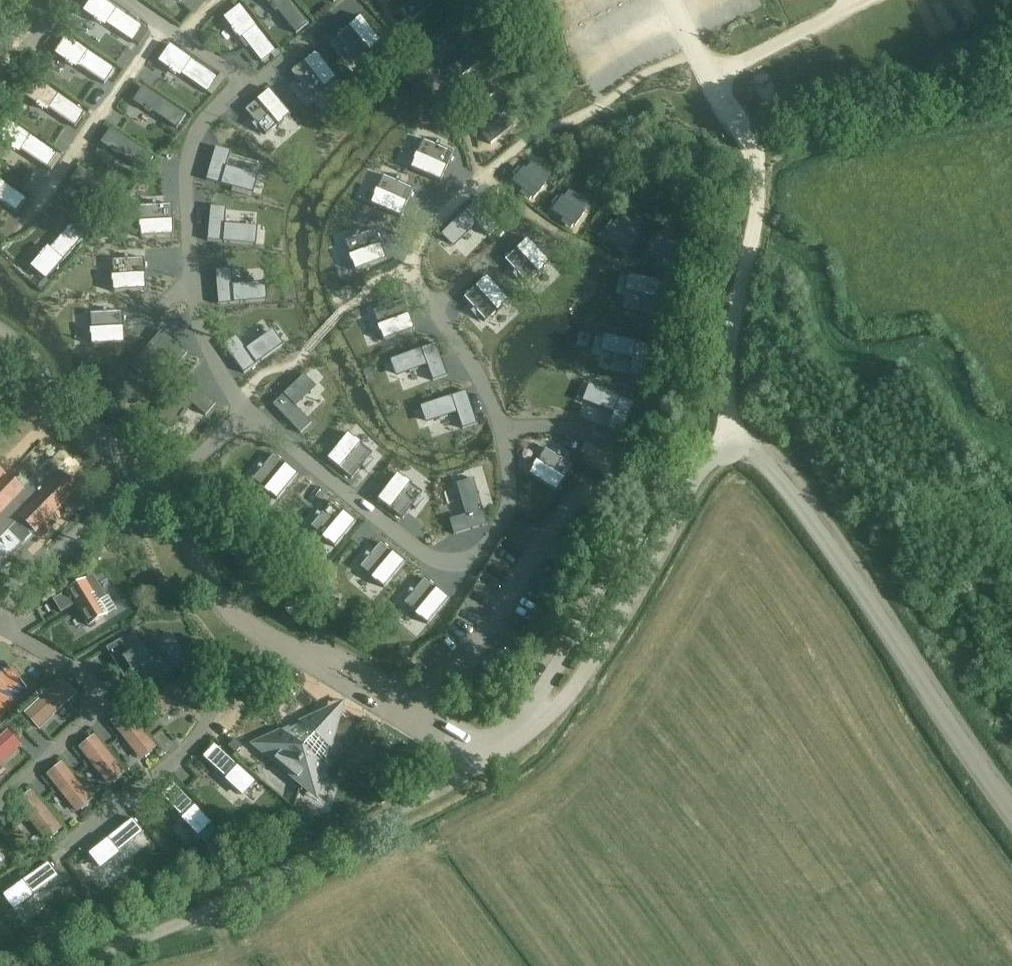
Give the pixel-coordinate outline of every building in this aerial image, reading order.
[(84,11),(94,18),(93,20),(99,24),(101,22),(104,24),(105,23),(132,41),(142,27),(102,0),(91,0),(84,11)] [(276,12),(277,11),(296,34),(309,23),(289,0),(266,0),(276,12)] [(240,6),(225,18),(232,28),(231,29),(236,35),(237,34),(239,37),(241,36),(262,62),(275,52),(240,6)] [(360,16),(336,36),(357,62),(381,41),(360,16)] [(465,33),(448,18),(429,40),(447,55),(465,33)] [(67,37),(56,53),(66,60),(65,62),(71,66),(72,64),(76,67),(77,65),(104,84),(114,69),(67,37)] [(170,46),(159,61),(169,69),(168,70),(175,75),(176,73),(179,75),(180,73),(208,92),(217,78),(170,46)] [(485,64),(468,49),(449,71),(467,86),(485,64)] [(315,52),(291,72),(311,98),(336,78),(316,52),(315,52)] [(503,92),(485,76),(466,98),(485,114),(503,92)] [(37,81),(26,97),(37,104),(36,105),(42,110),(43,108),(46,110),(47,108),(75,127),(85,113),(37,81)] [(144,87),(134,102),(151,113),(152,112),(177,129),(186,116),(144,87)] [(269,89),(245,110),(266,135),(290,115),(269,89)] [(517,122),(499,107),(480,129),(498,145),(517,122)] [(101,135),(115,120),(107,113),(93,128),(101,135)] [(0,135),(0,139),(9,145),(7,147),(14,151),(15,149),(18,152),(19,150),(47,169),(56,154),(9,122),(0,135)] [(111,129),(101,144),(118,155),(119,154),(144,171),(153,158),(111,129)] [(453,152),(423,139),(410,169),(440,182),(453,152)] [(249,191),(256,167),(220,156),(213,180),(249,191)] [(153,179),(164,162),(155,157),(145,174),(153,179)] [(553,178),(532,161),(514,182),(535,200),(553,178)] [(80,168),(70,183),(87,194),(88,193),(113,209),(122,196),(80,168)] [(168,194),(180,180),(171,172),(159,186),(168,194)] [(400,218),(413,188),(383,175),(370,204),(400,218)] [(16,213),(26,199),(0,180),(0,202),(16,213)] [(594,207),(573,190),(555,211),(576,229),(594,207)] [(140,238),(173,237),(172,205),(139,206),(140,238)] [(226,208),(210,206),(207,241),(256,245),(257,227),(224,224),(226,208)] [(635,220),(655,225),(657,214),(637,210),(635,220)] [(647,232),(625,214),(607,236),(629,254),(647,232)] [(446,237),(465,260),(488,242),(467,218),(446,237)] [(39,259),(31,269),(46,281),(83,238),(70,226),(48,252),(47,250),(44,253),(43,252),(38,258),(39,259)] [(386,260),(375,230),(344,241),(355,271),(386,260)] [(689,250),(668,232),(650,253),(671,272),(689,250)] [(550,266),(530,243),(508,263),(528,286),(550,266)] [(111,260),(113,292),(145,291),(146,290),(144,258),(111,260)] [(258,274),(220,275),(220,301),(259,300),(258,274)] [(514,309),(485,280),(465,300),(492,329),(514,309)] [(658,288),(631,282),(626,305),(651,313),(658,288)] [(414,330),(403,300),(372,311),(384,341),(414,330)] [(126,329),(135,338),(158,317),(149,307),(126,329)] [(124,344),(123,312),(90,313),(91,345),(124,344)] [(267,323),(233,347),(236,351),(249,369),(281,344),(267,323)] [(400,349),(410,358),(429,339),(419,329),(400,349)] [(177,365),(187,353),(161,331),(130,368),(143,378),(163,353),(177,365)] [(647,349),(614,342),(608,371),(641,377),(647,349)] [(435,352),(397,362),(404,387),(443,377),(435,352)] [(273,405),(301,434),(311,423),(295,407),(316,387),(304,375),(273,405)] [(205,416),(215,404),(189,382),(158,419),(170,429),(191,404),(205,416)] [(629,406),(592,391),(582,415),(618,430),(629,406)] [(462,401),(427,410),(434,435),(469,426),(462,401)] [(340,418),(319,432),(327,444),(348,430),(340,418)] [(327,459),(352,479),(372,454),(348,433),(327,459)] [(573,466),(545,448),(528,475),(556,492),(573,466)] [(277,500),(298,475),(273,454),(252,480),(277,500)] [(76,489),(47,463),(22,491),(8,477),(0,485),(0,568),(76,489)] [(377,500),(403,519),(422,493),(397,474),(377,500)] [(454,535),(487,525),(473,479),(458,483),(467,515),(449,520),(454,535)] [(335,547),(356,522),(332,502),(331,502),(310,527),(335,547)] [(359,568),(384,588),(405,563),(380,542),(359,568)] [(68,593),(54,602),(61,613),(75,604),(89,625),(103,616),(95,602),(104,596),(91,575),(66,590),(68,593)] [(449,599),(424,579),(403,604),(427,624),(449,599)] [(176,659),(191,654),(184,630),(168,635),(176,659)] [(120,640),(106,648),(124,679),(133,674),(141,688),(172,669),(154,640),(129,655),(120,640)] [(484,674),(484,684),(504,684),(504,675),(484,674)] [(187,676),(147,700),(149,704),(147,705),(152,712),(154,711),(156,715),(196,691),(187,676)] [(64,680),(27,713),(39,727),(53,714),(52,713),(52,709),(56,709),(67,699),(69,699),(75,693),(75,690),(69,684),(67,684),(64,680)] [(126,711),(112,722),(141,759),(145,756),(146,758),(153,752),(151,750),(155,748),(126,711)] [(260,744),(258,752),(311,795),(318,793),(338,720),(328,711),(260,744)] [(0,737),(0,762),(3,760),(4,761),(21,745),(7,730),(0,737)] [(94,738),(81,749),(110,785),(113,783),(114,784),(121,779),(120,777),(123,774),(94,738)] [(234,739),(227,746),(235,753),(241,746),(234,739)] [(214,744),(202,757),(225,778),(224,779),(233,787),(235,784),(244,792),(255,781),(214,744)] [(65,764),(51,774),(80,811),(83,808),(85,810),(92,804),(90,803),(93,800),(65,764)] [(173,782),(160,794),(181,817),(180,818),(188,827),(191,824),(199,833),(211,823),(173,782)] [(34,793),(20,803),(49,840),(53,837),(54,839),(61,833),(59,832),(63,829),(34,793)] [(132,819),(89,853),(99,865),(108,858),(111,861),(120,853),(119,852),(143,833),(132,819)] [(194,873),(205,866),(190,841),(179,848),(194,873)] [(140,857),(149,879),(158,876),(150,854),(140,857)] [(50,862),(5,894),(14,907),(24,899),(26,903),(36,896),(35,895),(60,877),(50,862)] [(113,910),(126,905),(110,863),(97,868),(113,910)] [(34,909),(22,913),(38,952),(50,948),(34,909)] [(86,920),(74,927),(82,939),(94,932),(86,920)] [(0,942),(0,965),(11,965),(0,942)]
